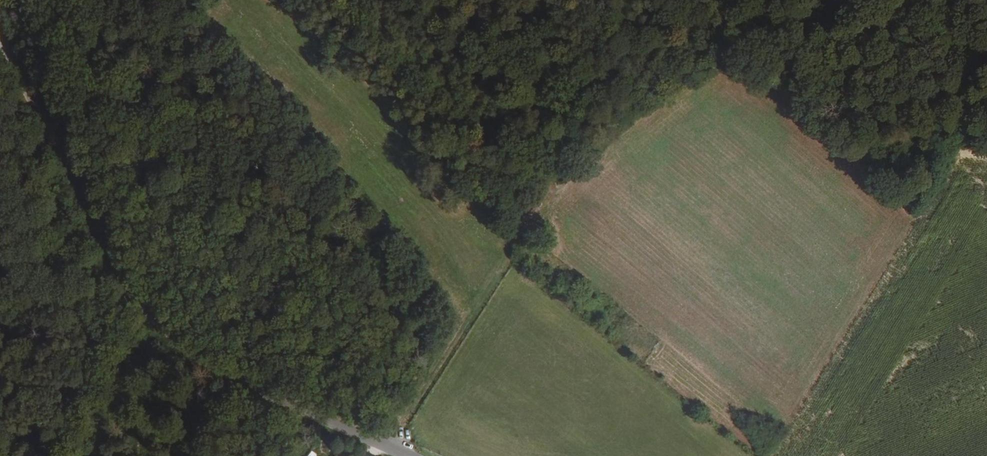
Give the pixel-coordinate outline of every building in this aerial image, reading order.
[(312,451),(320,455),(329,455),(330,454),(315,446),(312,451)]
